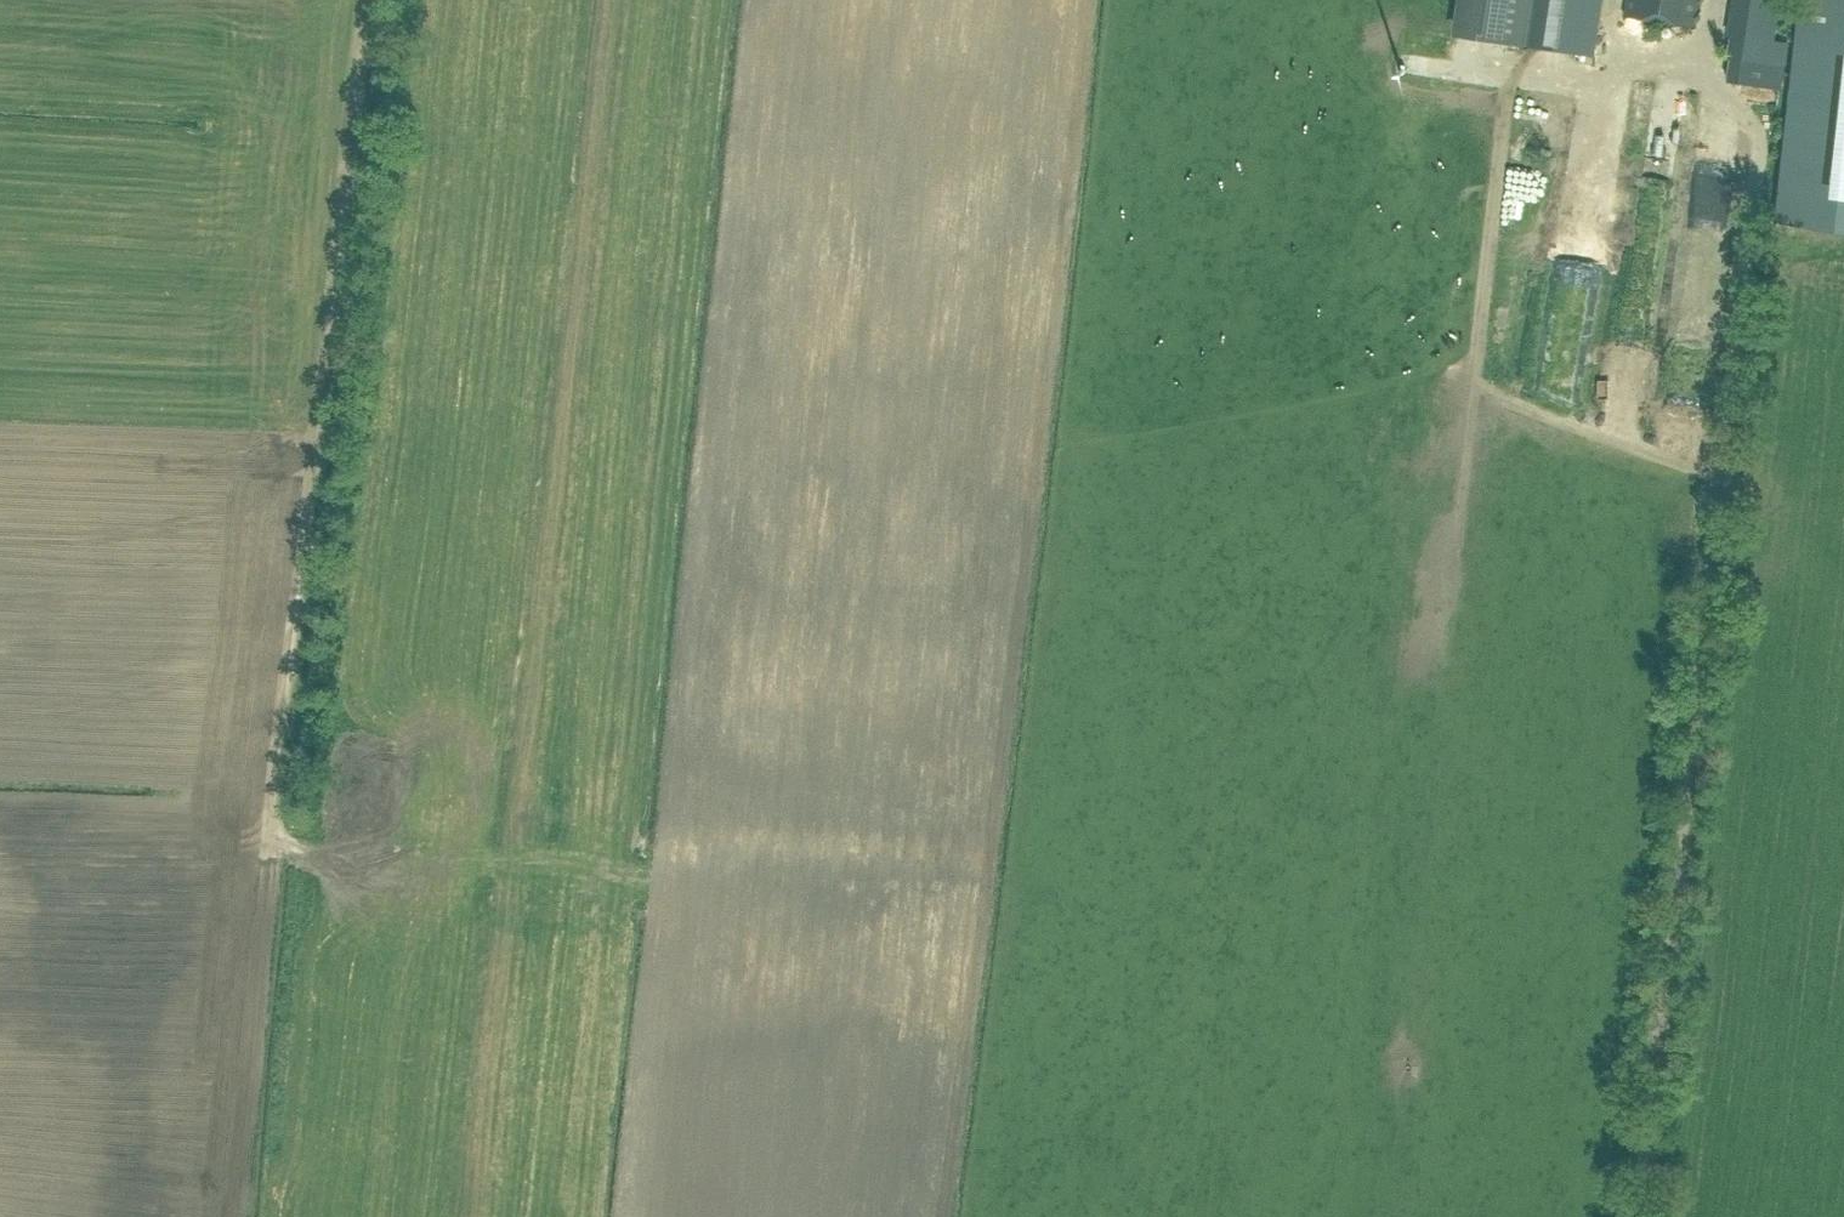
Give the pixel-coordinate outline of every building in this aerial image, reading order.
[(1458,36),(1595,57),(1603,0),(1463,0),(1458,36)] [(1625,17),(1696,27),(1700,0),(1627,0),(1625,17)] [(1724,57),(1732,58),(1729,81),(1776,88),(1782,41),(1774,40),(1779,0),(1732,0),(1724,57)] [(1781,216),(1843,223),(1843,0),(1805,0),(1781,216)] [(1585,235),(1592,207),(1574,203),(1567,230),(1585,235)]
